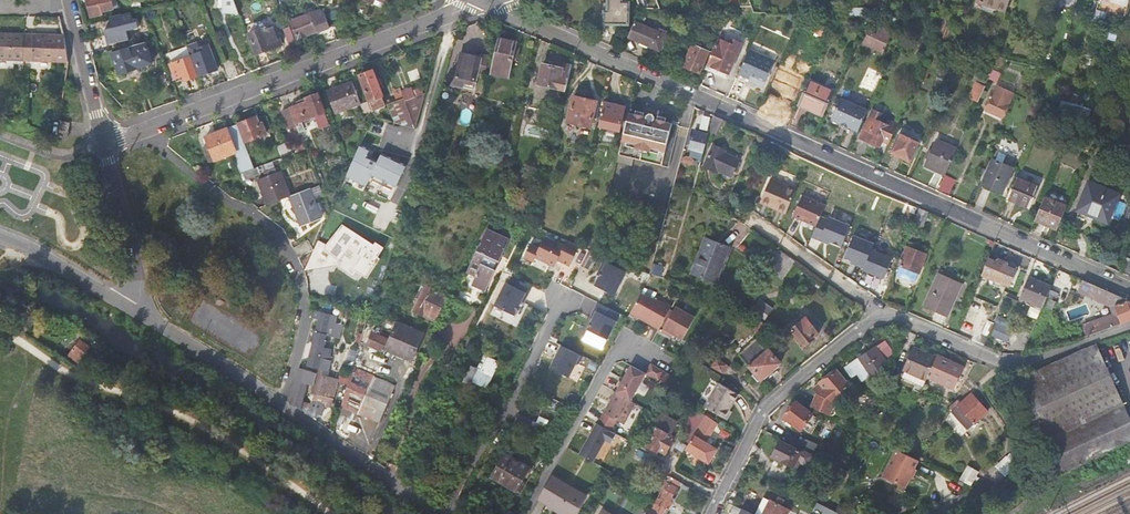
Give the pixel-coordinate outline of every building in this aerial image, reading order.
[(92,18),(104,15),(103,12),(114,10),(112,0),(88,0),(92,18)] [(224,12),(236,12),(236,0),(224,0),(224,12)] [(599,41),(606,44),(608,45),(616,24),(628,25),(629,3),(622,3),(622,0),(608,0),(608,3),(605,3),(604,14),(601,16),(601,21),(604,23),(604,24),(605,24),(599,41)] [(976,3),(1005,13),(1010,0),(977,0),(976,3)] [(1054,12),(1058,0),(1049,0),(1046,10),(1054,12)] [(323,9),(312,13),(319,31),(325,45),(337,40),(331,27),(329,27),(323,9)] [(685,10),(680,22),(685,24),(692,10),(685,10)] [(317,32),(319,31),(312,13),(290,22),(297,39),(317,31),(317,32)] [(110,19),(112,29),(105,31),(108,44),(128,39),(126,31),(138,28),(136,20),(131,22),(129,14),(110,19)] [(809,16),(804,27),(820,34),(824,26),(811,21),(812,17),(809,16)] [(635,20),(627,37),(660,52),(668,35),(635,20)] [(685,24),(680,22),(677,29),(682,32),(685,24)] [(257,55),(254,56),(260,70),(271,66),(265,52),(281,46),(273,25),(249,34),(257,55)] [(875,43),(873,48),(883,52),(891,36),(880,31),(878,37),(869,32),(867,38),(875,43)] [(26,64),(28,39),(0,36),(0,41),(0,62),(26,64)] [(875,43),(867,38),(864,44),(873,48),(875,43)] [(26,64),(68,68),(67,47),(66,43),(28,39),(26,64)] [(729,44),(718,39),(705,70),(726,79),(742,44),(731,39),(729,44)] [(499,41),(492,77),(508,80),(513,60),(517,61),(518,50),(515,49),(516,44),(499,41)] [(146,44),(111,54),(117,74),(152,64),(146,44)] [(201,75),(199,77),(204,91),(212,88),(206,74),(218,69),(208,46),(199,49),(197,44),(187,47),(191,57),(194,56),(201,75)] [(692,45),(683,66),(700,73),(709,52),(692,45)] [(765,60),(748,53),(740,73),(755,79),(754,82),(764,86),(772,66),(764,63),(765,60)] [(477,74),(485,76),(489,59),(479,57),(478,59),(460,55),(458,63),(454,63),(449,86),(472,91),(477,74)] [(197,78),(190,59),(170,66),(177,83),(184,80),(185,82),(197,78)] [(231,61),(222,64),(229,82),(233,80),(238,78),(231,61)] [(558,90),(566,92),(572,68),(554,64),(553,68),(562,70),(558,90)] [(562,70),(553,68),(542,65),(538,85),(558,90),(562,70)] [(797,104),(823,116),(834,91),(819,84),(824,71),(814,67),(797,104)] [(369,100),(367,101),(371,110),(383,105),(380,97),(382,96),(372,70),(360,75),(369,100)] [(978,82),(985,85),(989,78),(978,73),(975,81),(978,82)] [(985,85),(978,82),(970,99),(978,103),(985,85)] [(327,92),(336,114),(361,104),(352,83),(327,92)] [(996,86),(985,110),(1003,118),(1013,94),(996,86)] [(144,92),(151,112),(162,108),(155,88),(144,92)] [(425,92),(404,100),(415,128),(425,92)] [(298,105),(289,109),(299,133),(304,131),(302,126),(300,124),(300,123),(304,121),(304,122),(311,120),(311,118),(325,113),(318,95),(316,95),(315,94),(307,97),(307,98),(297,102),(298,105)] [(596,104),(573,98),(567,124),(591,129),(596,104)] [(389,105),(396,123),(415,128),(404,100),(404,99),(389,105)] [(833,118),(859,130),(868,111),(841,99),(833,118)] [(624,110),(604,105),(599,128),(618,133),(624,110)] [(634,115),(629,114),(617,164),(630,167),(631,159),(669,168),(679,126),(665,123),(665,121),(657,119),(657,121),(654,120),(654,117),(652,114),(649,114),(646,116),(646,118),(643,117),(644,113),(636,111),(634,115)] [(883,142),(889,145),(898,126),(889,122),(887,125),(879,121),(882,114),(873,111),(861,138),(880,147),(883,142)] [(326,113),(315,118),(320,128),(331,124),(326,113)] [(717,131),(721,120),(713,116),(710,128),(717,131)] [(238,125),(245,143),(266,135),(263,126),(260,127),(256,118),(238,125)] [(68,124),(60,123),(58,139),(66,140),(68,124)] [(236,126),(227,130),(236,154),(233,154),(241,174),(253,169),(236,126)] [(215,161),(233,154),(236,154),(227,130),(207,138),(209,145),(215,161)] [(703,155),(708,137),(694,133),(693,139),(690,139),(688,148),(690,149),(690,152),(692,153),(691,157),(692,159),(701,162),(703,155)] [(919,142),(900,134),(892,153),(911,161),(919,142)] [(928,166),(947,174),(957,150),(938,142),(928,166)] [(211,163),(215,161),(209,145),(205,147),(211,163)] [(738,161),(723,154),(724,151),(713,146),(704,167),(715,172),(716,170),(725,174),(724,176),(727,177),(728,174),(732,176),(738,161)] [(995,159),(985,184),(1003,193),(1014,168),(1006,165),(1012,152),(1000,147),(995,159)] [(381,155),(371,176),(396,188),(406,167),(381,155)] [(253,183),(263,208),(284,200),(275,175),(271,176),(269,172),(261,176),(263,180),(253,183)] [(956,180),(946,175),(938,192),(949,197),(956,180)] [(1040,188),(1017,177),(1008,199),(1031,208),(1040,188)] [(772,207),(786,214),(796,189),(771,178),(761,200),(773,205),(772,207)] [(1088,213),(1100,219),(1110,189),(1089,181),(1078,209),(1080,210),(1077,217),(1085,220),(1088,213)] [(312,199),(322,194),(319,187),(289,198),(293,209),(297,208),(304,227),(320,221),(317,213),(321,212),(318,205),(315,206),(312,199)] [(1120,193),(1110,189),(1100,219),(1109,222),(1120,193)] [(819,220),(826,204),(803,194),(794,215),(817,225),(819,220)] [(1036,220),(1058,229),(1067,206),(1045,197),(1036,220)] [(924,226),(930,212),(920,208),(915,222),(924,226)] [(829,224),(819,220),(817,225),(812,237),(822,241),(823,239),(830,242),(841,247),(850,227),(831,219),(829,224)] [(485,231),(464,273),(473,277),(469,286),(482,292),(507,243),(485,231)] [(851,262),(865,267),(872,249),(875,243),(854,235),(845,257),(852,259),(851,262)] [(530,245),(524,257),(533,262),(536,257),(555,267),(558,261),(569,267),(579,248),(567,242),(564,248),(545,238),(539,249),(530,245)] [(340,239),(330,263),(355,275),(365,251),(340,239)] [(714,282),(716,275),(724,256),(726,257),(730,248),(707,239),(693,273),(714,282)] [(307,241),(292,250),(298,258),(312,250),(307,241)] [(908,247),(901,265),(919,273),(927,255),(908,247)] [(893,257),(872,249),(865,267),(864,269),(885,278),(893,257)] [(767,263),(774,267),(783,255),(777,251),(767,263)] [(795,262),(783,254),(783,255),(774,267),(770,272),(781,280),(795,262)] [(730,259),(726,257),(724,256),(716,275),(723,278),(730,259)] [(1126,256),(1121,273),(1129,277),(1129,276),(1129,258),(1126,256)] [(1018,270),(1008,265),(1009,263),(998,258),(997,261),(989,258),(982,276),(990,279),(989,283),(1001,288),(1002,284),(1010,288),(1018,270)] [(597,275),(599,277),(606,263),(603,262),(597,275)] [(599,277),(594,287),(614,296),(626,273),(606,263),(599,277)] [(655,265),(652,276),(660,279),(664,267),(655,265)] [(919,273),(901,265),(898,273),(899,275),(913,281),(916,280),(919,273)] [(931,293),(955,303),(963,284),(955,280),(957,277),(942,271),(941,274),(939,273),(931,293)] [(508,285),(506,284),(495,306),(514,316),(522,302),(526,294),(528,295),(532,287),(512,277),(508,285)] [(1020,297),(1043,307),(1052,287),(1029,277),(1020,297)] [(1088,336),(1129,321),(1129,301),(1100,288),(1084,281),(1079,292),(1105,304),(1116,308),(1118,313),(1084,325),(1088,336)] [(424,315),(436,320),(447,297),(426,287),(414,312),(423,316),(424,315)] [(657,294),(644,289),(630,315),(659,330),(672,307),(654,300),(657,294)] [(949,317),(955,303),(931,293),(925,306),(949,317)] [(763,323),(768,314),(764,312),(767,306),(757,301),(754,307),(747,307),(744,312),(762,321),(763,323)] [(1069,320),(1091,315),(1089,303),(1066,308),(1069,320)] [(620,315),(598,304),(594,312),(597,313),(593,320),(587,331),(607,341),(620,315)] [(696,317),(677,306),(662,332),(669,336),(672,332),(677,334),(683,338),(696,317)] [(319,313),(307,366),(319,370),(329,327),(330,326),(332,316),(319,313)] [(807,318),(792,330),(804,347),(820,334),(807,318)] [(982,333),(990,336),(991,335),(1007,342),(1012,330),(996,323),(997,321),(989,318),(982,333)] [(763,335),(769,330),(763,323),(762,321),(760,323),(756,331),(763,335)] [(423,336),(397,324),(389,341),(386,350),(411,362),(423,336)] [(368,345),(385,353),(386,350),(389,341),(373,334),(368,345)] [(89,346),(80,339),(73,349),(83,356),(89,346)] [(771,350),(769,352),(758,340),(741,355),(756,373),(754,376),(758,382),(761,379),(762,380),(782,363),(771,350)] [(887,340),(847,368),(854,377),(860,373),(865,380),(890,363),(887,360),(897,353),(887,340)] [(1014,382),(1058,475),(1129,442),(1129,421),(1096,346),(1014,382)] [(562,347),(561,348),(550,369),(569,379),(575,366),(579,365),(582,358),(562,347)] [(902,378),(923,387),(927,377),(936,359),(927,355),(926,356),(913,351),(904,371),(905,372),(902,378)] [(963,367),(937,355),(936,359),(927,377),(954,388),(963,367)] [(499,366),(487,360),(481,371),(474,367),(463,387),(484,398),(499,366)] [(717,360),(712,367),(729,377),(733,369),(717,360)] [(653,366),(647,375),(660,383),(666,373),(653,366)] [(633,367),(618,395),(632,402),(647,375),(633,367)] [(374,377),(354,369),(342,406),(359,413),(374,377)] [(309,373),(299,370),(289,403),(293,406),(310,418),(315,422),(317,414),(301,404),(309,373)] [(838,370),(821,383),(814,389),(818,394),(811,408),(829,416),(834,405),(837,402),(835,399),(851,386),(838,370)] [(313,402),(320,404),(322,398),(331,401),(336,380),(318,376),(312,396),(314,396),(313,402)] [(397,387),(374,377),(359,413),(381,423),(397,387)] [(699,401),(704,404),(718,382),(713,379),(699,401)] [(720,385),(707,410),(726,420),(740,396),(720,385)] [(972,393),(953,411),(969,429),(988,411),(972,393)] [(632,402),(618,395),(616,394),(599,425),(611,432),(617,422),(625,426),(637,405),(632,402)] [(796,403),(785,418),(802,430),(813,414),(796,403)] [(694,411),(691,416),(702,423),(705,417),(694,411)] [(549,419),(540,415),(537,420),(520,413),(516,422),(543,433),(549,419)] [(661,413),(653,427),(657,429),(647,446),(656,452),(657,450),(665,454),(674,438),(670,436),(677,423),(661,413)] [(935,424),(941,426),(944,419),(945,417),(939,415),(935,424)] [(683,431),(693,437),(702,423),(691,416),(683,431)] [(707,438),(715,423),(712,421),(705,417),(702,423),(693,437),(688,446),(711,459),(719,445),(707,438)] [(617,436),(611,432),(599,425),(598,425),(580,456),(594,464),(606,442),(612,445),(617,436)] [(800,438),(796,447),(803,450),(813,455),(817,446),(800,438)] [(807,468),(814,455),(813,455),(803,450),(801,452),(780,442),(773,458),(794,468),(797,462),(807,468)] [(519,489),(532,463),(497,444),(483,470),(519,489)] [(884,477),(905,488),(919,461),(898,450),(884,477)] [(431,455),(425,451),(422,457),(428,461),(431,455)] [(1006,455),(996,466),(1006,475),(1016,464),(1006,455)] [(840,486),(847,472),(826,461),(820,473),(829,478),(828,480),(840,486)] [(677,487),(680,483),(670,477),(668,481),(677,487)] [(562,513),(569,513),(574,504),(582,507),(587,498),(553,479),(540,501),(562,513)] [(667,483),(651,510),(648,513),(662,513),(665,510),(667,511),(672,503),(670,502),(677,489),(667,483)] [(770,501),(765,510),(763,513),(787,513),(789,511),(781,507),(784,500),(778,497),(775,504),(770,501)] [(770,501),(764,498),(755,513),(763,513),(765,510),(770,501)] [(582,507),(574,504),(569,513),(578,513),(582,507)]
